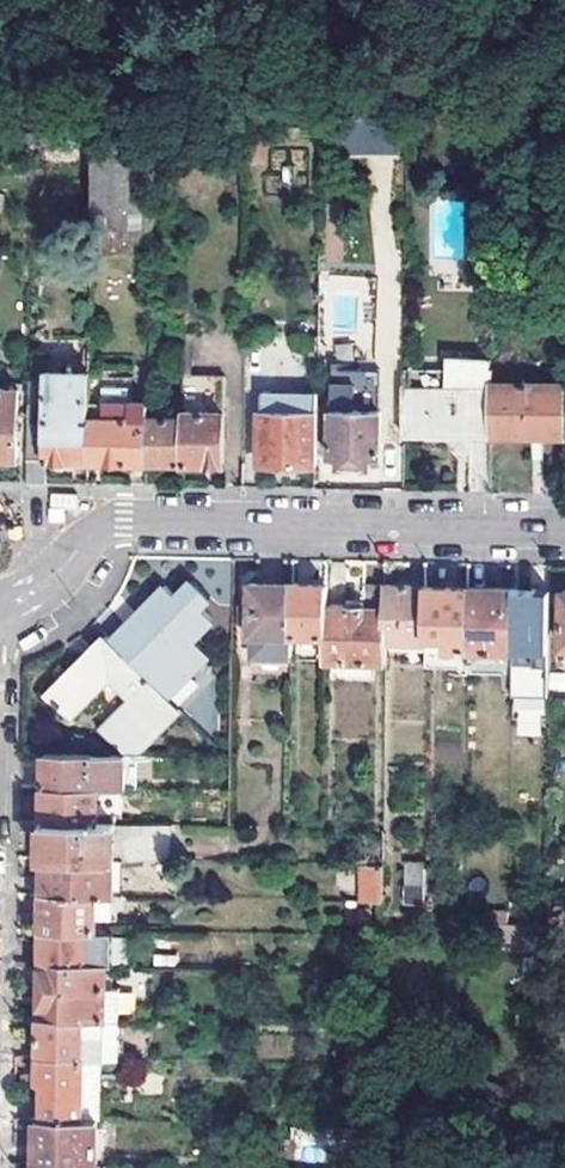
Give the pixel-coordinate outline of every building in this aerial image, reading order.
[(344,154),(396,154),(395,116),(344,117),(344,154)] [(252,127),(252,161),(265,162),(266,127),(252,127)] [(96,130),(93,254),(152,255),(157,129),(96,130)] [(494,359),(473,358),(473,372),(451,372),(451,388),(407,386),(407,434),(492,436),(493,383),(494,359)] [(47,371),(91,372),(91,362),(47,362),(47,371)] [(91,372),(47,371),(45,426),(30,426),(29,484),(46,485),(47,459),(65,460),(89,460),(90,402),(91,372)] [(493,383),(492,436),(564,437),(564,384),(493,383)] [(340,409),(379,410),(380,388),(340,387),(340,409)] [(18,459),(19,388),(0,388),(0,458),(18,459)] [(186,391),(151,390),(151,404),(150,417),(186,417),(186,412),(186,391)] [(226,392),(186,391),(186,412),(225,413),(226,392)] [(319,394),(263,393),(262,464),(280,464),(318,465),(319,394)] [(116,461),(149,461),(150,417),(151,404),(90,402),(89,460),(116,461)] [(379,410),(340,409),(335,409),(334,459),(343,459),(343,466),(357,466),(373,467),(373,459),(381,460),(383,410),(379,410)] [(186,417),(185,462),(207,463),(224,463),(225,413),(186,412),(186,417)] [(150,417),(149,461),(166,462),(185,462),(186,417),(150,417)] [(164,586),(136,614),(140,617),(129,628),(137,636),(121,653),(166,696),(206,654),(192,640),(211,619),(199,607),(207,599),(190,582),(175,597),(164,586)] [(291,635),(292,586),(267,585),(249,585),(249,637),(252,636),(252,660),(291,660),(291,635)] [(324,609),(324,586),(303,586),(292,586),(291,635),(324,636),(324,609)] [(384,610),(384,587),(364,587),(364,602),(364,609),(384,610)] [(384,587),(384,610),(384,645),(426,645),(426,640),(426,588),(399,587),(384,587)] [(445,588),(426,588),(426,640),(446,640),(446,650),(468,650),(468,589),(445,588)] [(468,650),(509,651),(510,590),(468,589),(468,650)] [(547,590),(510,590),(509,651),(509,675),(509,697),(546,698),(547,590)] [(384,645),(384,610),(364,609),(364,602),(344,602),(344,610),(324,609),(324,636),(324,664),(384,665),(384,645)] [(140,617),(136,614),(110,642),(121,653),(137,636),(129,628),(140,617)] [(110,642),(105,637),(49,694),(73,717),(107,681),(125,697),(115,708),(117,712),(100,727),(122,749),(139,749),(178,709),(166,696),(121,653),(110,642)] [(446,640),(426,640),(426,645),(426,669),(467,669),(468,650),(446,650),(446,640)] [(509,651),(468,650),(467,669),(467,674),(509,675),(509,651)] [(125,756),(46,754),(45,788),(98,789),(124,790),(125,756)] [(137,756),(125,756),(124,790),(136,790),(137,756)] [(98,789),(45,788),(44,823),(97,824),(98,789)] [(97,824),(44,823),(44,828),(43,858),(115,860),(162,861),(163,826),(97,824)] [(172,826),(163,826),(162,861),(171,862),(172,826)] [(115,860),(43,858),(43,896),(96,897),(108,897),(114,897),(115,860)] [(425,906),(425,864),(406,863),(406,906),(425,906)] [(382,903),(382,866),(362,866),(362,902),(382,903)] [(96,897),(43,896),(42,933),(89,934),(94,934),(96,897)] [(108,897),(96,897),(94,934),(107,934),(108,897)] [(508,914),(490,914),(490,926),(508,927),(508,914)] [(89,934),(42,933),(41,964),(88,965),(89,934)] [(88,965),(41,964),(39,1019),(102,1021),(105,1021),(106,966),(88,965)] [(114,966),(106,966),(105,1021),(112,1021),(114,966)] [(39,1019),(38,1057),(84,1058),(101,1058),(102,1021),(39,1019)] [(83,1095),(84,1058),(38,1057),(38,1084),(44,1084),(44,1099),(54,1099),(53,1119),(98,1121),(99,1121),(100,1095),(83,1095)] [(101,1058),(84,1058),(83,1095),(100,1095),(101,1058)] [(44,1099),(42,1119),(53,1119),(54,1099),(44,1099)] [(98,1121),(53,1119),(42,1119),(37,1119),(36,1164),(81,1166),(96,1166),(98,1121)] [(293,1125),(291,1167),(379,1167),(380,1128),(293,1125)]
